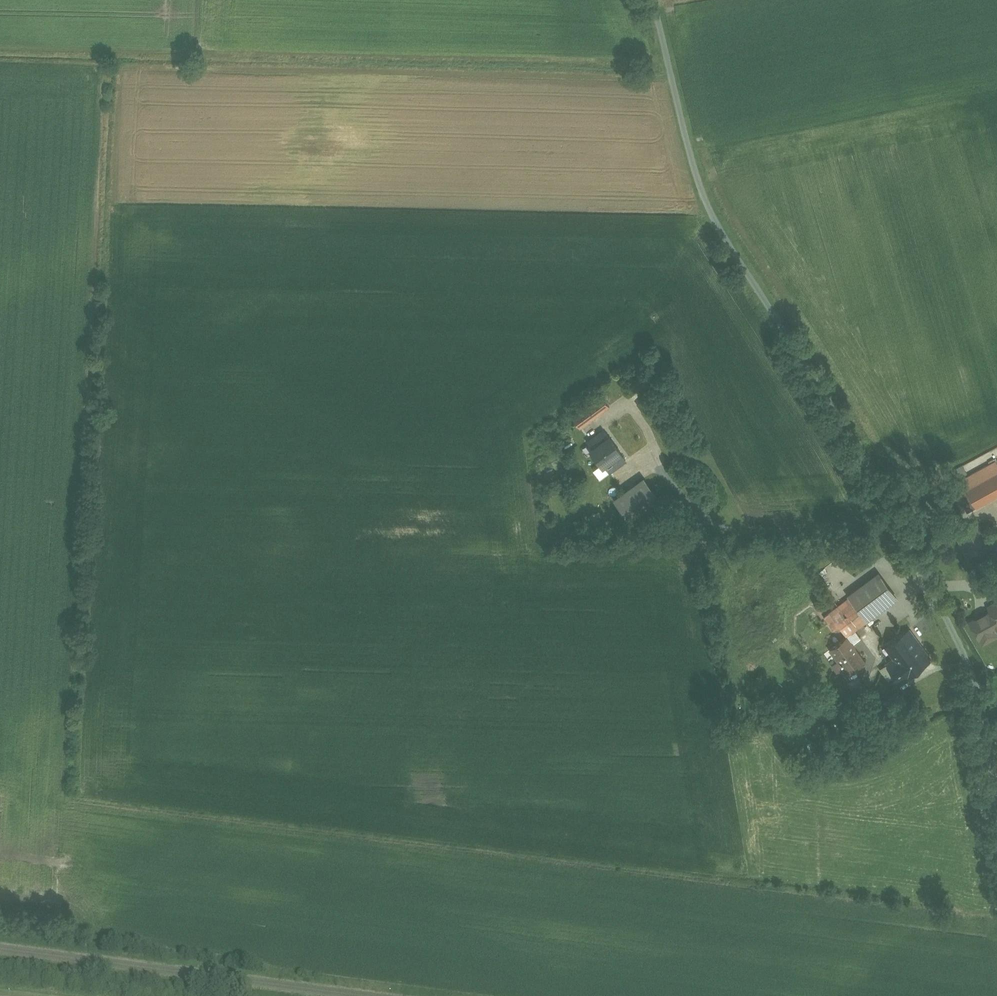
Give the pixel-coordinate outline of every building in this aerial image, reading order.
[(596,387),(566,409),(580,428),(610,406),(596,387)] [(592,448),(589,450),(603,468),(605,466),(610,473),(627,461),(622,454),(623,454),(609,434),(608,435),(603,428),(586,441),(592,448)] [(961,479),(966,488),(957,493),(967,511),(996,495),(996,463),(996,460),(961,479)] [(644,476),(613,498),(627,518),(658,496),(644,476)] [(874,579),(838,606),(855,629),(891,603),(874,579)] [(988,606),(990,610),(970,621),(982,644),(990,639),(992,640),(996,637),(996,635),(996,632),(996,629),(996,628),(996,602),(988,606)] [(855,629),(838,606),(829,612),(829,613),(839,627),(846,636),(855,629)] [(839,627),(829,613),(824,616),(835,630),(839,627)] [(902,634),(886,646),(894,657),(885,664),(899,682),(908,676),(908,677),(932,659),(909,629),(902,634)] [(864,662),(847,637),(830,649),(839,660),(832,665),(842,678),(853,693),(863,685),(852,671),(864,662)]
